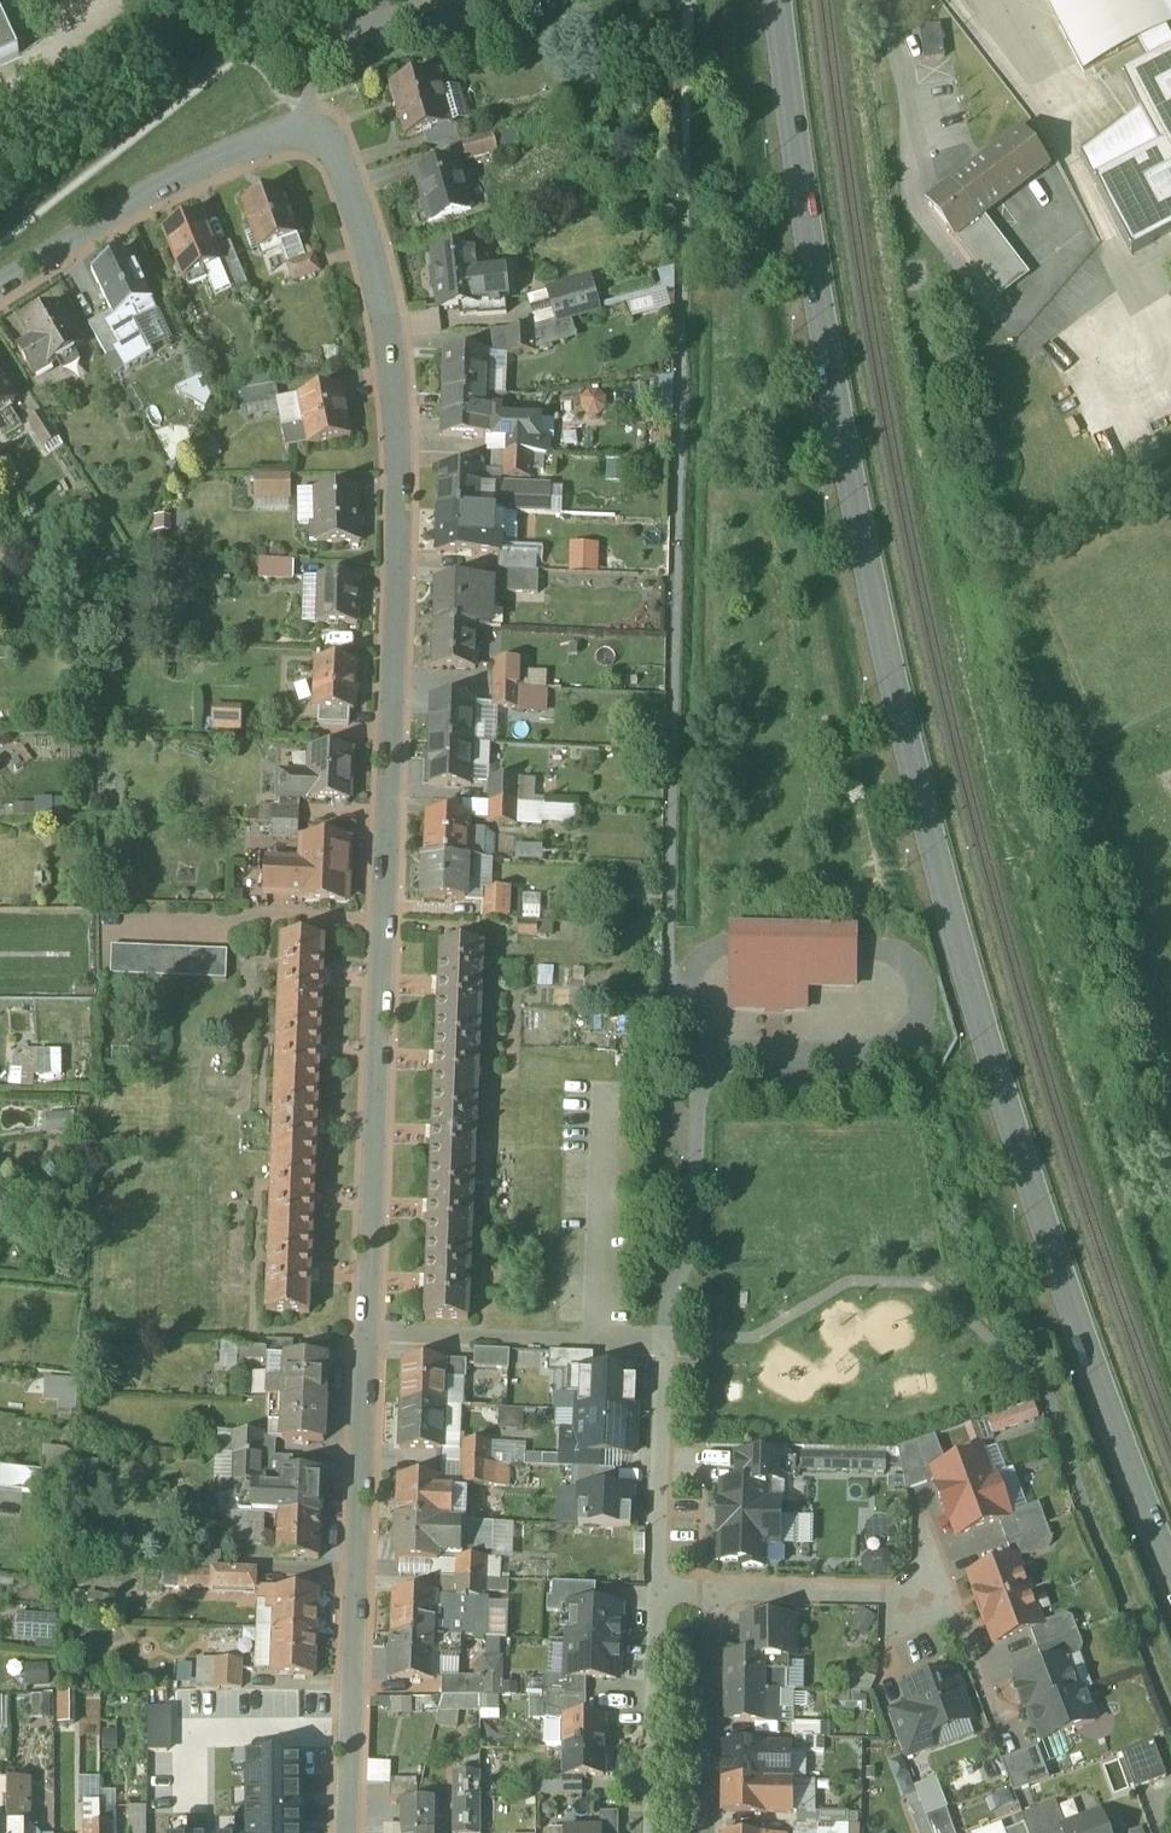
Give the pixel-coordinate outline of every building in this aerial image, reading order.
[(1060,25),(1085,72),(1138,44),(1170,27),(1170,0),(1048,0),(1060,25)] [(21,56),(0,10),(0,66),(21,56)] [(942,27),(921,30),(926,62),(946,59),(942,27)] [(1138,44),(1146,57),(1121,73),(1139,109),(1080,151),(1127,248),(1170,225),(1170,27),(1138,44)] [(442,73),(393,86),(408,139),(426,134),(456,125),(457,125),(442,73)] [(456,125),(426,134),(431,149),(461,140),(456,125)] [(1024,132),(930,204),(955,238),(985,215),(1049,165),(1024,132)] [(492,136),(463,144),(468,161),(497,153),(492,136)] [(458,162),(418,174),(431,222),(472,211),(458,162)] [(283,189),(244,203),(261,251),(262,250),(265,257),(284,250),(281,244),(299,237),(283,189)] [(1031,276),(985,215),(956,237),(1002,298),(1031,276)] [(224,263),(203,216),(165,233),(186,280),(188,279),(192,288),(210,280),(206,271),(224,263)] [(299,237),(281,244),(284,250),(289,266),(307,260),(299,237)] [(476,251),(434,256),(440,308),(461,306),(462,317),(478,315),(478,317),(508,315),(504,275),(479,278),(476,251)] [(132,255),(94,273),(114,314),(117,319),(134,311),(137,317),(140,321),(158,313),(156,309),(155,309),(152,302),(154,301),(132,255)] [(307,260),(289,266),(295,282),(320,273),(315,257),(307,260)] [(239,262),(223,269),(235,296),(251,289),(239,262)] [(591,281),(549,293),(557,323),(599,312),(591,281)] [(84,348),(59,305),(26,324),(36,342),(51,367),(84,348)] [(134,311),(117,319),(129,345),(117,352),(128,370),(154,355),(136,322),(137,317),(134,311)] [(114,314),(92,327),(109,356),(117,352),(129,345),(117,319),(114,314)] [(537,330),(491,332),(490,354),(490,355),(508,356),(509,356),(538,354),(537,330)] [(36,342),(20,352),(34,377),(51,367),(36,342)] [(490,354),(447,353),(446,394),(488,396),(490,355),(490,354)] [(508,356),(490,355),(488,396),(506,397),(508,356)] [(0,375),(0,418),(13,409),(11,406),(17,402),(0,375)] [(185,387),(199,408),(215,397),(201,376),(185,387)] [(277,386),(263,388),(260,376),(242,380),(245,392),(243,392),(246,410),(281,403),(277,386)] [(343,388),(300,397),(301,398),(305,397),(310,424),(284,429),(288,450),(310,446),(353,438),(343,388)] [(604,390),(582,397),(588,418),(610,411),(604,390)] [(488,396),(446,394),(444,437),(486,438),(495,438),(495,426),(487,425),(488,396)] [(300,397),(289,399),(291,409),(281,411),(284,429),(310,424),(305,397),(301,398),(300,397)] [(44,413),(30,422),(46,448),(61,439),(44,413)] [(535,431),(506,430),(505,455),(534,456),(535,431)] [(534,456),(505,455),(505,456),(493,455),(492,473),(504,474),(504,479),(533,480),(534,456)] [(485,470),(443,468),(441,510),(483,512),(484,486),(485,470)] [(292,478),(255,478),(256,499),(267,499),(267,494),(292,493),(292,478)] [(549,489),(484,486),(483,512),(504,513),(547,515),(549,489)] [(360,490),(317,491),(318,525),(312,525),(312,542),(318,542),(319,545),(362,544),(360,490)] [(483,512),(441,510),(439,552),(481,554),(483,512)] [(504,513),(483,512),(481,554),(494,555),(496,530),(503,530),(504,513)] [(539,548),(501,546),(500,571),(529,572),(538,572),(539,548)] [(296,564),(262,562),(261,580),(296,581),(296,564)] [(529,572),(500,571),(499,593),(528,594),(529,572)] [(361,578),(322,577),(320,625),(359,626),(361,578)] [(494,586),(438,584),(436,626),(478,628),(479,609),(493,610),(494,586)] [(478,628),(436,626),(435,668),(477,670),(478,628)] [(520,661),(496,660),(495,686),(519,687),(520,671),(520,661)] [(358,664),(319,663),(318,685),(317,685),(315,708),(317,708),(317,711),(322,711),(350,712),(355,712),(358,664)] [(548,673),(520,671),(519,687),(519,688),(532,689),(548,690),(548,673)] [(519,687),(495,686),(494,709),(519,710),(519,688),(519,687)] [(475,702),(433,699),(431,742),(473,744),(475,702)] [(214,729),(245,732),(246,710),(216,708),(214,729)] [(350,712),(322,711),(321,725),(350,727),(350,712)] [(473,744),(431,742),(430,784),(472,786),(474,744),(473,744)] [(353,751),(313,749),(311,775),(282,774),(281,799),(351,802),(353,751)] [(531,780),(491,778),(490,802),(530,804),(531,780)] [(530,804),(490,802),(490,824),(542,827),(543,805),(530,804)] [(274,808),(261,807),(261,823),(273,823),(274,808)] [(301,809),(274,808),(273,823),(300,824),(301,809)] [(470,817),(428,816),(427,858),(469,859),(470,834),(470,817)] [(300,824),(273,823),(273,838),(300,839),(300,824)] [(496,835),(470,834),(469,859),(495,861),(496,835)] [(350,843),(305,841),(305,844),(303,843),(302,864),(270,863),(269,895),(303,897),(303,899),(347,901),(350,843)] [(469,859),(427,858),(425,900),(467,901),(469,859)] [(511,890),(487,889),(486,918),(510,919),(511,890)] [(857,932),(734,930),(732,1009),(807,1010),(808,986),(856,987),(857,932)] [(326,940),(283,939),(280,1013),(323,1015),(326,940)] [(486,947),(442,945),(439,1020),(483,1022),(486,947)] [(114,977),(230,978),(230,948),(114,947),(114,977)] [(323,1015),(280,1013),(277,1088),(320,1090),(323,1015)] [(483,1022),(439,1020),(436,1095),(479,1097),(483,1022)] [(36,1087),(36,1069),(50,1069),(50,1048),(23,1048),(23,1087),(36,1087)] [(320,1090),(277,1088),(274,1163),(317,1165),(320,1090)] [(479,1097),(436,1095),(433,1170),(476,1172),(479,1097)] [(317,1165),(274,1163),(271,1238),(314,1240),(317,1165)] [(476,1172),(433,1170),(430,1244),(473,1246),(476,1172)] [(314,1240),(271,1238),(268,1313),(311,1315),(314,1240)] [(473,1246),(430,1244),(427,1319),(470,1321),(473,1246)] [(295,1342),(268,1341),(268,1343),(268,1358),(271,1358),(294,1359),(295,1342)] [(268,1343),(239,1342),(239,1358),(267,1359),(267,1360),(270,1360),(271,1360),(271,1358),(268,1358),(268,1343)] [(511,1351),(476,1350),(475,1368),(510,1370),(511,1351)] [(294,1359),(271,1358),(271,1360),(270,1360),(269,1399),(285,1400),(326,1402),(328,1360),(294,1359)] [(448,1361),(405,1359),(404,1404),(446,1406),(447,1378),(448,1362),(448,1361)] [(468,1363),(448,1362),(447,1378),(467,1379),(468,1363)] [(48,1377),(47,1405),(79,1406),(79,1378),(48,1377)] [(326,1402),(285,1400),(283,1441),(325,1442),(326,1402)] [(446,1406),(404,1404),(402,1449),(442,1451),(445,1451),(445,1450),(446,1406)] [(1036,1407),(990,1423),(994,1435),(1040,1419),(1036,1407)] [(636,1414),(579,1411),(578,1433),(563,1432),(562,1452),(634,1455),(636,1414)] [(978,1425),(968,1429),(974,1448),(984,1444),(978,1425)] [(966,1431),(944,1439),(949,1451),(970,1443),(966,1431)] [(264,1433),(233,1432),(232,1456),(263,1457),(264,1438),(264,1433)] [(937,1437),(900,1449),(908,1492),(939,1480),(935,1471),(948,1466),(937,1437)] [(275,1438),(264,1438),(263,1457),(274,1457),(275,1438)] [(477,1451),(445,1450),(445,1451),(442,1451),(441,1464),(450,1464),(492,1466),(493,1444),(477,1443),(477,1451)] [(990,1448),(997,1471),(1007,1468),(1000,1445),(990,1448)] [(948,1466),(935,1471),(939,1480),(941,1487),(938,1488),(950,1521),(953,1520),(960,1536),(1000,1521),(1012,1517),(1011,1516),(997,1478),(1015,1471),(1015,1470),(992,1478),(983,1453),(948,1466)] [(263,1457),(232,1456),(232,1482),(262,1483),(262,1479),(263,1457)] [(628,1457),(600,1456),(600,1470),(628,1471),(628,1457)] [(788,1457),(739,1456),(739,1485),(768,1486),(768,1482),(787,1483),(788,1457)] [(887,1458),(803,1456),(803,1470),(887,1472),(887,1458)] [(274,1457),(263,1457),(262,1479),(282,1479),(282,1473),(293,1474),(294,1458),(274,1457)] [(492,1466),(450,1464),(449,1475),(463,1476),(462,1486),(491,1488),(492,1466)] [(46,1472),(2,1467),(0,1484),(0,1487),(43,1493),(46,1472)] [(266,1489),(243,1488),(238,1494),(238,1502),(242,1507),(242,1512),(241,1512),(241,1514),(265,1515),(280,1516),(321,1517),(323,1475),(293,1474),(282,1473),(282,1479),(280,1506),(273,1505),(273,1504),(270,1501),(270,1495),(266,1489)] [(443,1479),(401,1477),(399,1519),(441,1521),(443,1491),(443,1479)] [(739,1485),(724,1484),(724,1503),(721,1503),(721,1505),(724,1505),(723,1530),(720,1530),(720,1533),(723,1533),(722,1561),(744,1562),(744,1567),(779,1568),(784,1563),(785,1549),(780,1544),(782,1502),(767,1502),(768,1486),(739,1485)] [(632,1491),(581,1489),(579,1526),(631,1529),(632,1508),(631,1508),(632,1491)] [(455,1491),(443,1491),(441,1521),(453,1521),(455,1491)] [(1041,1505),(1011,1516),(1012,1517),(1000,1521),(1008,1541),(1049,1526),(1041,1505)] [(241,1514),(233,1514),(232,1543),(265,1545),(265,1515),(241,1514)] [(321,1517),(280,1516),(278,1558),(319,1559),(320,1546),(321,1546),(322,1519),(321,1519),(321,1517)] [(800,1546),(800,1517),(790,1517),(790,1546),(800,1546)] [(441,1521),(399,1519),(397,1561),(439,1563),(440,1549),(495,1551),(496,1524),(465,1523),(465,1522),(453,1521),(441,1521)] [(1049,1526),(1008,1541),(1014,1560),(1015,1561),(1019,1560),(1051,1548),(1054,1541),(1049,1526)] [(488,1559),(459,1558),(458,1579),(487,1581),(488,1559)] [(1014,1560),(972,1575),(982,1601),(980,1601),(983,1610),(1031,1592),(1019,1560),(1015,1561),(1014,1560)] [(213,1573),(181,1571),(180,1588),(213,1590),(213,1573)] [(258,1573),(214,1571),(213,1573),(213,1590),(257,1591),(258,1573)] [(487,1581),(458,1579),(457,1597),(457,1598),(485,1599),(486,1599),(486,1594),(487,1581)] [(510,1582),(487,1581),(486,1594),(510,1595),(510,1582)] [(319,1591),(278,1589),(276,1632),(317,1633),(319,1591)] [(438,1594),(396,1592),(394,1635),(436,1637),(438,1597),(438,1594)] [(1031,1592),(983,1610),(986,1618),(988,1618),(997,1643),(1032,1630),(1039,1628),(1039,1626),(1043,1625),(1031,1592)] [(485,1599),(457,1598),(457,1597),(438,1597),(436,1637),(437,1637),(489,1639),(491,1599),(486,1599),(485,1599)] [(572,1610),(571,1643),(621,1645),(622,1611),(572,1610)] [(1043,1625),(1039,1626),(1039,1628),(1032,1630),(1039,1648),(1080,1633),(1074,1618),(1068,1615),(1043,1625)] [(57,1618),(19,1616),(17,1638),(56,1640),(57,1618)] [(747,1657),(789,1658),(794,1658),(794,1621),(747,1620),(747,1657)] [(276,1632),(260,1631),(258,1672),(274,1673),(276,1632)] [(317,1633),(276,1632),(274,1673),(274,1676),(315,1678),(317,1633)] [(1080,1633),(1039,1648),(1045,1666),(1062,1660),(1063,1662),(1082,1655),(1085,1647),(1080,1633)] [(394,1635),(392,1678),(435,1680),(437,1637),(436,1637),(394,1635)] [(621,1645),(571,1643),(569,1677),(569,1679),(588,1680),(618,1681),(619,1660),(618,1660),(618,1654),(621,1654),(621,1645)] [(788,1691),(789,1658),(747,1657),(728,1657),(727,1690),(780,1691),(788,1691)] [(243,1661),(217,1660),(217,1661),(215,1688),(242,1689),(243,1661)] [(1045,1666),(1019,1676),(1024,1688),(1018,1690),(1025,1708),(1029,1706),(1031,1713),(1081,1694),(1080,1694),(1073,1674),(1067,1672),(1063,1662),(1062,1660),(1045,1666)] [(217,1661),(200,1661),(199,1690),(215,1689),(215,1688),(217,1661)] [(27,1665),(27,1685),(53,1685),(53,1665),(27,1665)] [(955,1671),(907,1689),(914,1707),(925,1739),(927,1738),(973,1721),(963,1692),(964,1688),(961,1680),(957,1678),(955,1671)] [(588,1680),(569,1679),(569,1677),(550,1676),(545,1682),(544,1697),(588,1697),(588,1680)] [(488,1678),(444,1677),(444,1697),(487,1698),(488,1678)] [(249,1691),(221,1689),(221,1703),(249,1704),(249,1691)] [(780,1691),(727,1690),(727,1722),(779,1724),(780,1691)] [(1031,1713),(1034,1721),(1036,1720),(1044,1741),(1097,1722),(1086,1692),(1080,1694),(1081,1694),(1031,1713)] [(61,1693),(61,1724),(75,1724),(76,1694),(61,1693)] [(35,1696),(35,1719),(53,1719),(52,1695),(35,1696)] [(588,1697),(531,1698),(531,1721),(548,1721),(556,1721),(556,1719),(567,1719),(567,1718),(587,1717),(588,1697)] [(309,1707),(259,1705),(259,1706),(260,1706),(258,1754),(257,1754),(257,1756),(272,1757),(307,1758),(307,1756),(306,1756),(308,1709),(309,1709),(309,1707)] [(914,1707),(890,1716),(905,1757),(931,1748),(927,1738),(925,1739),(914,1707)] [(587,1717),(567,1718),(567,1719),(567,1748),(605,1747),(606,1717),(587,1717)] [(556,1719),(556,1721),(548,1721),(548,1748),(567,1749),(567,1748),(567,1719),(556,1719)] [(823,1724),(794,1723),(793,1738),(822,1738),(823,1724)] [(1123,1754),(1136,1790),(1168,1779),(1155,1743),(1170,1738),(1170,1737),(1123,1754)] [(822,1738),(797,1738),(796,1753),(825,1753),(825,1739),(822,1738)] [(605,1747),(567,1748),(567,1749),(566,1778),(605,1777),(605,1747)] [(791,1748),(726,1747),(725,1779),(727,1779),(793,1780),(790,1780),(791,1748)] [(1039,1748),(1003,1761),(1015,1793),(1051,1780),(1039,1748)] [(307,1758),(272,1757),(269,1807),(290,1808),(290,1820),(309,1821),(311,1758),(307,1758)] [(371,1762),(370,1784),(393,1784),(394,1763),(371,1762)] [(455,1775),(455,1832),(482,1832),(482,1775),(455,1775)] [(793,1780),(727,1779),(726,1809),(725,1809),(725,1812),(777,1813),(778,1801),(791,1801),(793,1780)] [(0,1781),(0,1825),(9,1825),(9,1792),(9,1781),(0,1781)] [(31,1781),(9,1781),(9,1792),(31,1792),(31,1781)] [(419,1786),(391,1785),(390,1800),(404,1800),(419,1800),(419,1786)] [(221,1790),(201,1790),(201,1832),(221,1832),(221,1790)] [(31,1792),(9,1792),(9,1825),(25,1826),(31,1826),(31,1792)] [(100,1795),(89,1795),(89,1809),(100,1809),(100,1795)] [(942,1797),(923,1805),(927,1817),(946,1809),(942,1797)] [(404,1800),(404,1832),(420,1832),(419,1801),(419,1800),(404,1800)] [(419,1801),(420,1832),(435,1832),(434,1800),(419,1801)] [(1023,1816),(1026,1825),(1029,1832),(1066,1832),(1064,1829),(1067,1828),(1057,1803),(1023,1816)] [(247,1806),(246,1832),(289,1832),(290,1820),(290,1808),(269,1807),(247,1806)] [(130,1808),(130,1832),(147,1832),(147,1808),(130,1808)] [(89,1809),(79,1809),(79,1825),(86,1825),(101,1825),(101,1809),(89,1809)] [(117,1809),(101,1809),(101,1825),(117,1824),(117,1809)] [(927,1817),(933,1832),(956,1832),(948,1809),(946,1809),(927,1817)] [(602,1813),(602,1830),(603,1830),(603,1832),(620,1832),(620,1813),(602,1813)] [(1064,1829),(1066,1832),(1108,1832),(1102,1815),(1067,1828),(1064,1829)] [(101,1825),(101,1832),(117,1832),(117,1824),(101,1825)] [(86,1825),(86,1832),(101,1832),(101,1825),(86,1825)] [(1006,1832),(1029,1832),(1026,1825),(1006,1832)]
